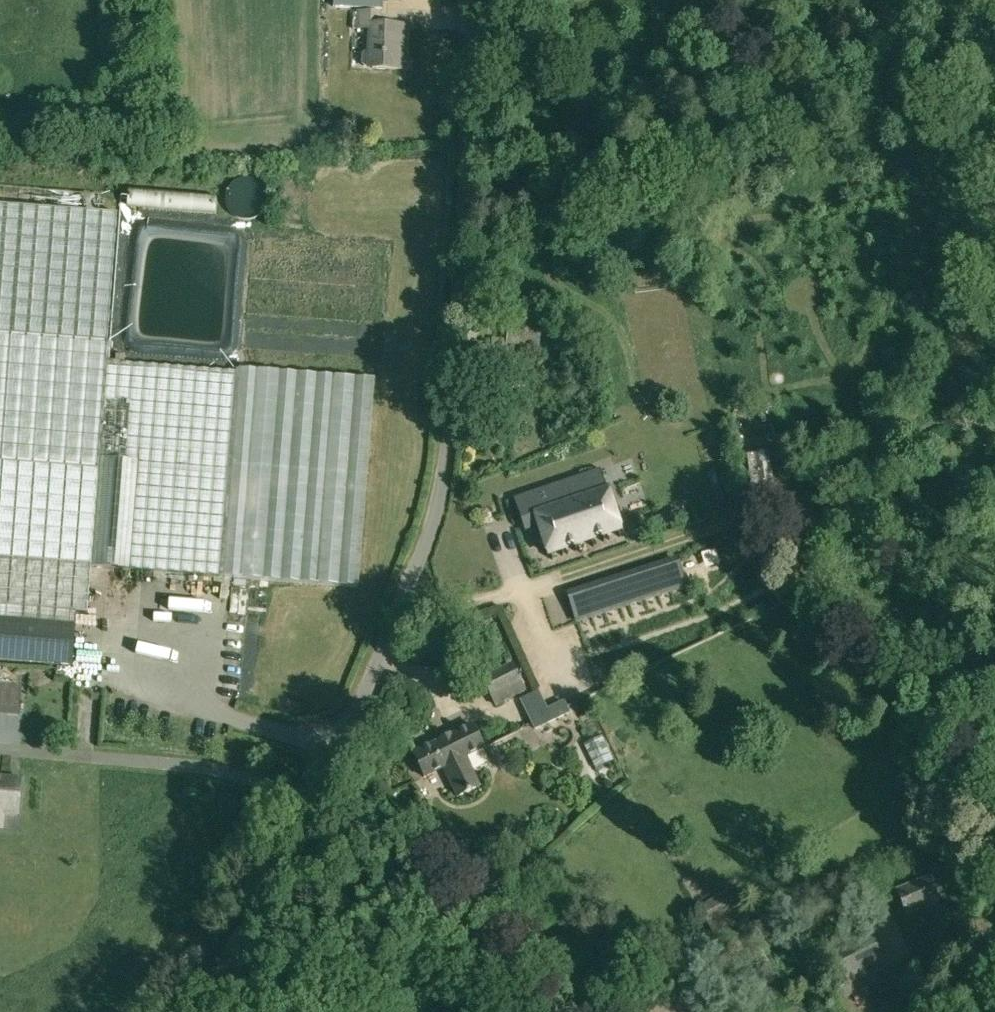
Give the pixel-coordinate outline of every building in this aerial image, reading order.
[(333,7),(381,9),(381,0),(334,0),(333,7)] [(353,11),(352,27),(370,28),(368,53),(364,53),(362,56),(362,65),(365,67),(401,69),(403,25),(379,24),(380,13),(353,11)] [(225,198),(225,200),(225,202),(225,204),(226,206),(227,208),(228,210),(228,211),(230,213),(232,215),(234,216),(236,218),(239,219),(241,220),(244,220),(247,220),(250,220),(252,220),(255,218),(259,216),(261,214),(262,213),(264,211),(265,209),(266,207),(266,205),(267,203),(267,200),(267,199),(267,196),(267,194),(266,192),(265,190),(264,188),(263,186),(260,184),(259,182),(257,181),(253,179),(251,179),(249,178),(245,178),(243,178),(241,179),(237,180),(235,181),(233,182),(232,184),(230,185),(228,187),(228,189),(227,190),(226,192),(225,195),(225,196),(225,198)] [(89,608),(93,561),(132,563),(221,571),(360,581),(376,373),(241,362),(237,366),(108,355),(120,208),(0,198),(0,601),(89,608)] [(508,312),(505,345),(539,349),(542,316),(508,312)] [(570,331),(558,325),(550,344),(561,349),(570,331)] [(472,383),(508,386),(512,348),(475,345),(472,383)] [(746,455),(752,497),(775,494),(770,451),(746,455)] [(574,478),(560,483),(513,499),(524,532),(539,527),(548,554),(619,530),(599,470),(574,478)] [(571,593),(580,622),(685,589),(676,560),(571,593)] [(72,666),(75,625),(0,618),(0,660),(72,666)] [(481,676),(496,707),(525,691),(510,662),(481,676)] [(17,711),(19,686),(9,685),(7,710),(17,711)] [(547,709),(530,717),(536,729),(569,713),(563,701),(547,709)] [(412,753),(424,777),(443,768),(457,797),(479,786),(465,757),(483,748),(472,724),(412,753)] [(603,734),(595,738),(585,743),(596,767),(609,761),(615,758),(603,734)] [(1,827),(2,812),(17,813),(20,780),(0,778),(0,827),(1,827)] [(13,836),(28,841),(33,828),(18,823),(13,836)] [(948,844),(919,852),(923,866),(952,858),(948,844)] [(896,889),(906,917),(938,903),(928,877),(896,889)] [(487,896),(495,894),(497,887),(492,881),(484,883),(482,890),(487,896)] [(697,908),(713,935),(742,917),(727,891),(697,908)] [(853,996),(869,989),(880,983),(876,974),(885,970),(867,929),(813,949),(834,1006),(853,996)] [(853,996),(860,1011),(866,1011),(876,1008),(869,989),(853,996)]
